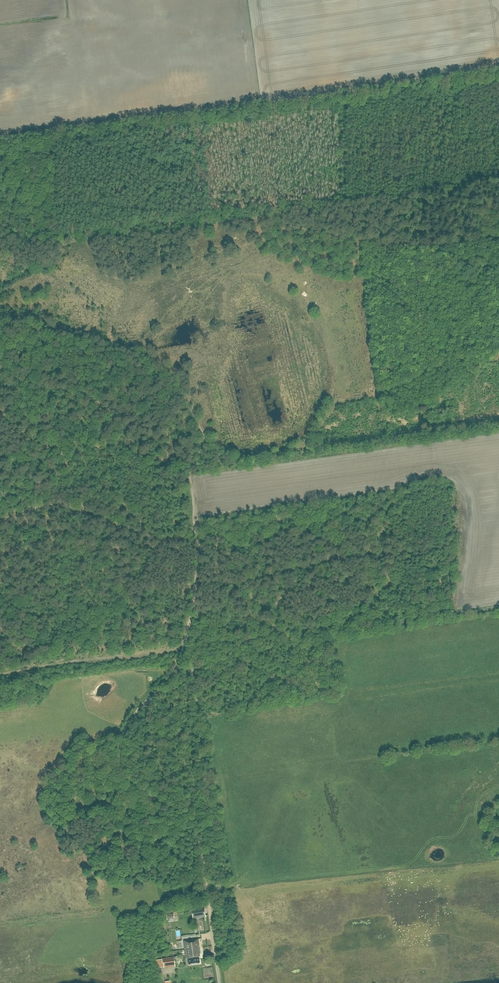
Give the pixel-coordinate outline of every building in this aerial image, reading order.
[(193,917),(205,915),(204,909),(192,911),(193,917)] [(189,964),(200,963),(200,962),(198,953),(200,953),(198,939),(184,941),(186,959),(188,958),(189,964)] [(163,959),(164,968),(175,966),(174,957),(163,959)]
